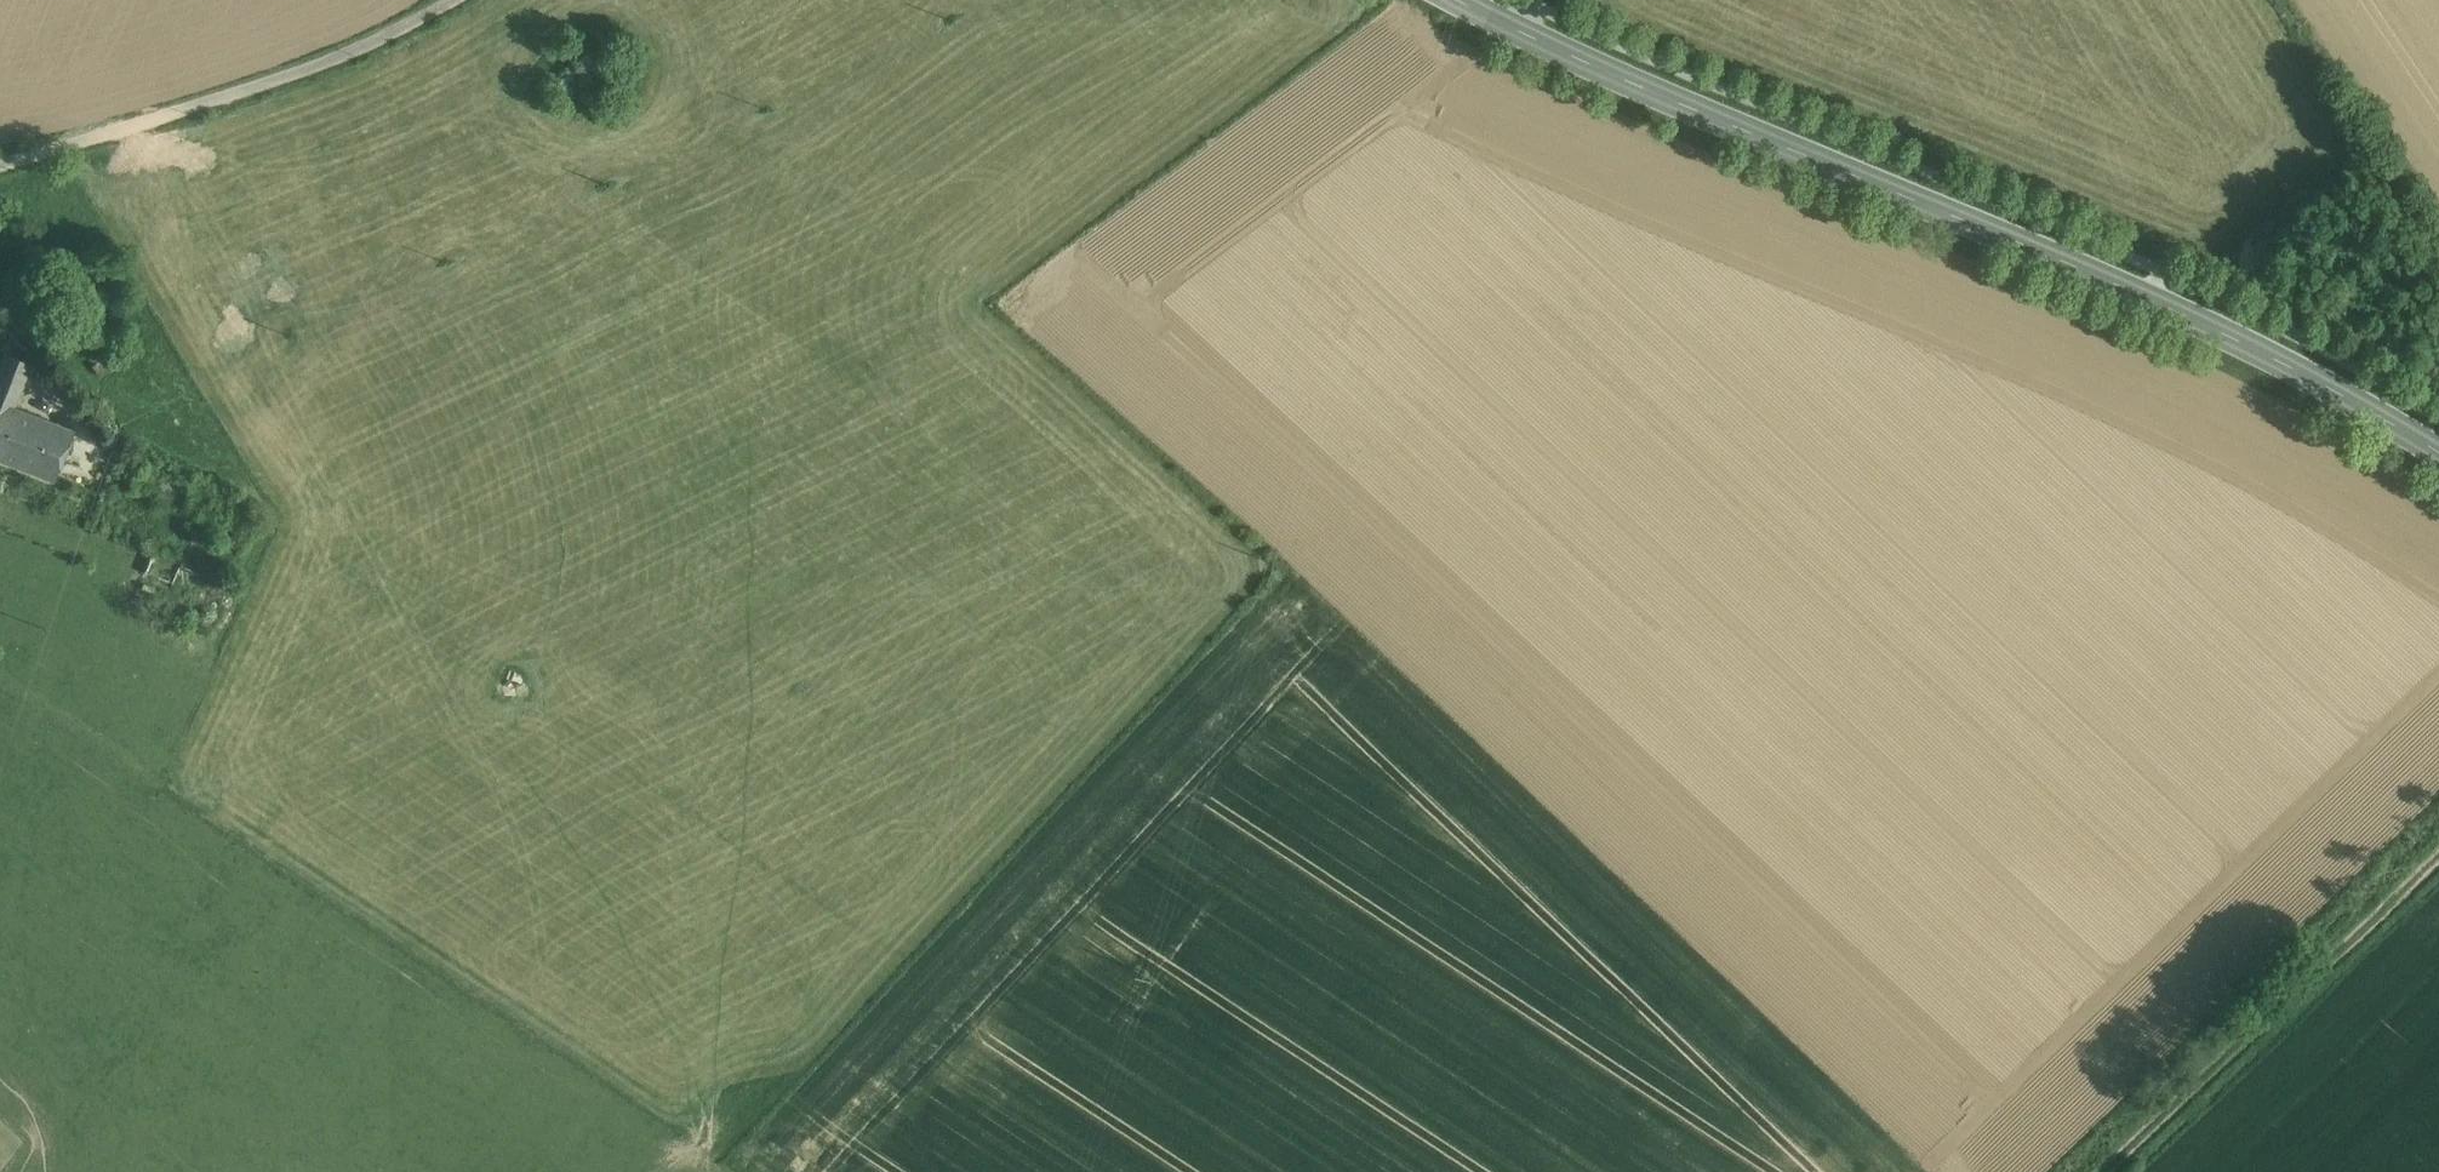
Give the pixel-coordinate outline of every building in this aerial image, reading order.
[(0,371),(0,400),(17,407),(33,364),(7,354),(0,371)] [(97,376),(106,369),(99,358),(89,365),(97,376)] [(17,407),(0,400),(0,451),(17,407)] [(55,481),(75,429),(17,407),(0,451),(0,460),(55,481)] [(216,631),(235,590),(154,553),(135,594),(216,631)]
